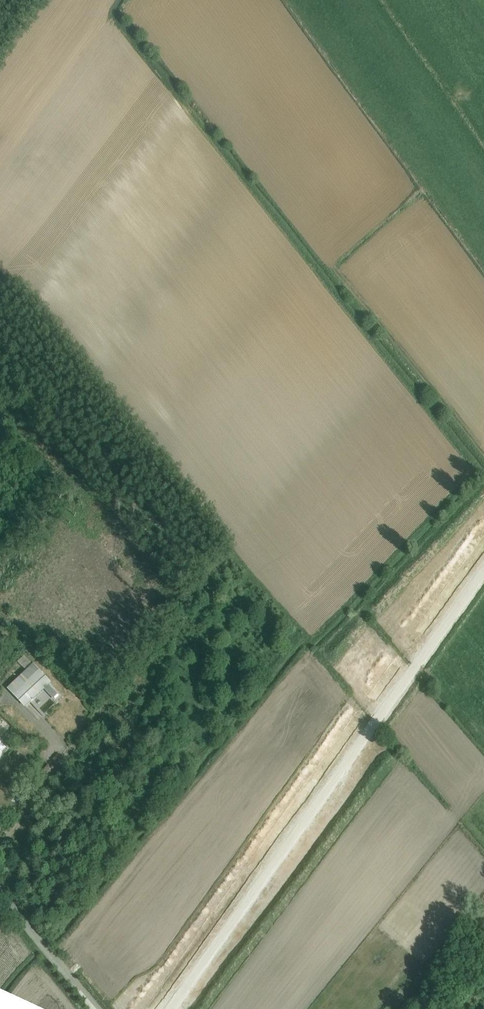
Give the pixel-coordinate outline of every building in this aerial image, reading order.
[(26,670),(7,688),(25,708),(44,689),(55,701),(61,695),(50,684),(52,683),(33,663),(32,664),(24,656),(18,662),(26,670)] [(47,764),(41,773),(45,776),(52,767),(47,764)]
